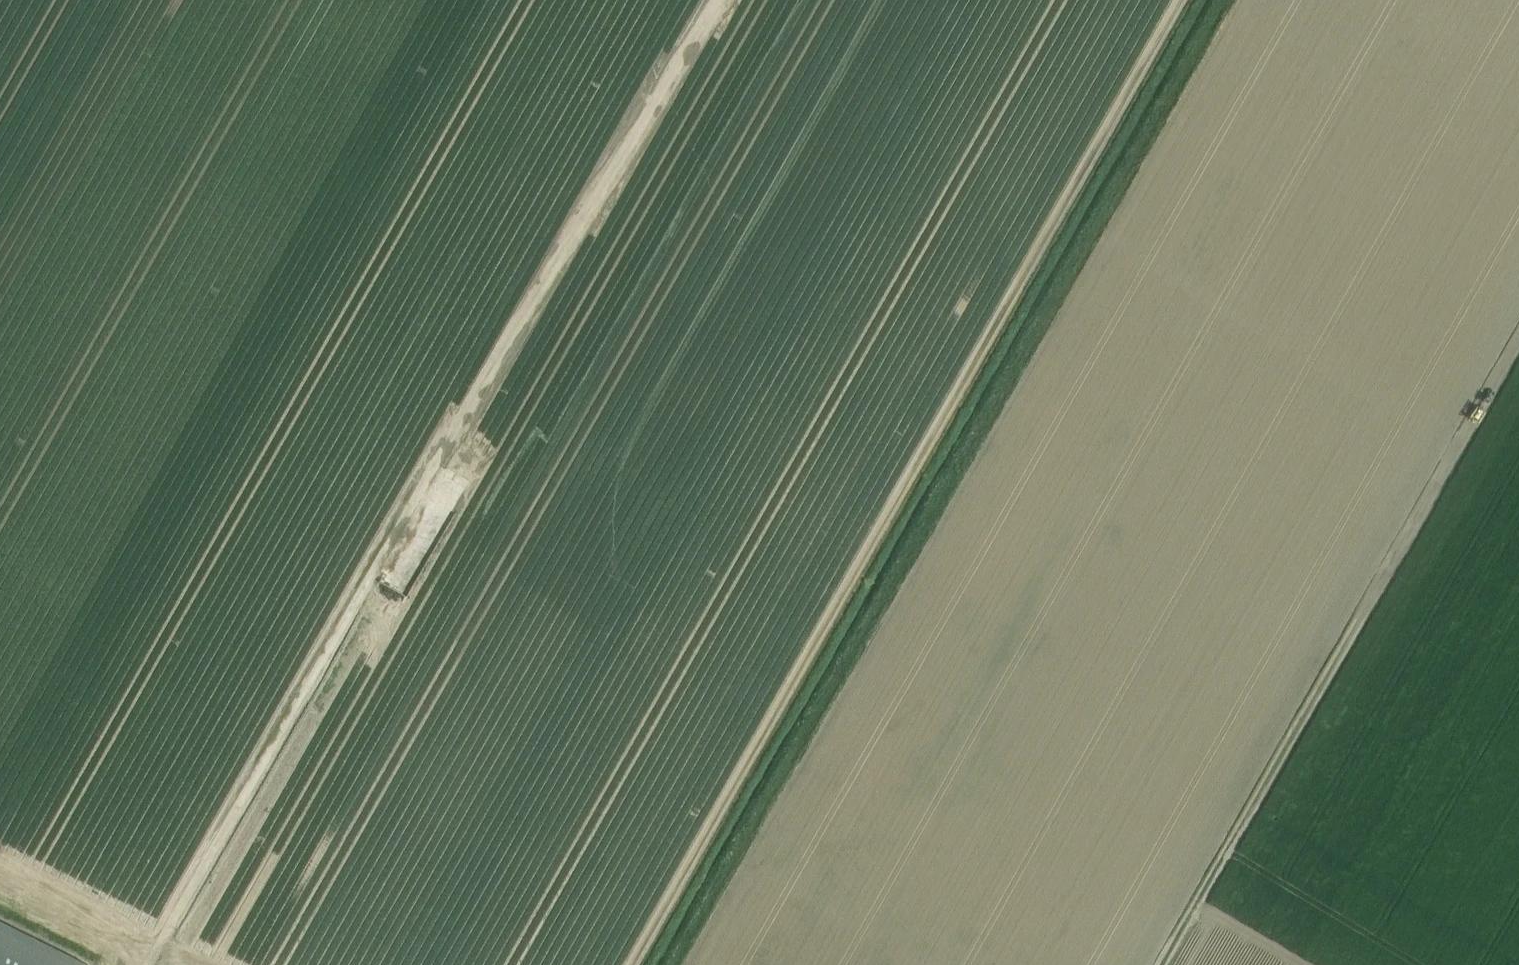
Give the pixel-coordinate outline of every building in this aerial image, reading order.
[(88,964),(0,920),(0,964),(87,964),(88,964)]
